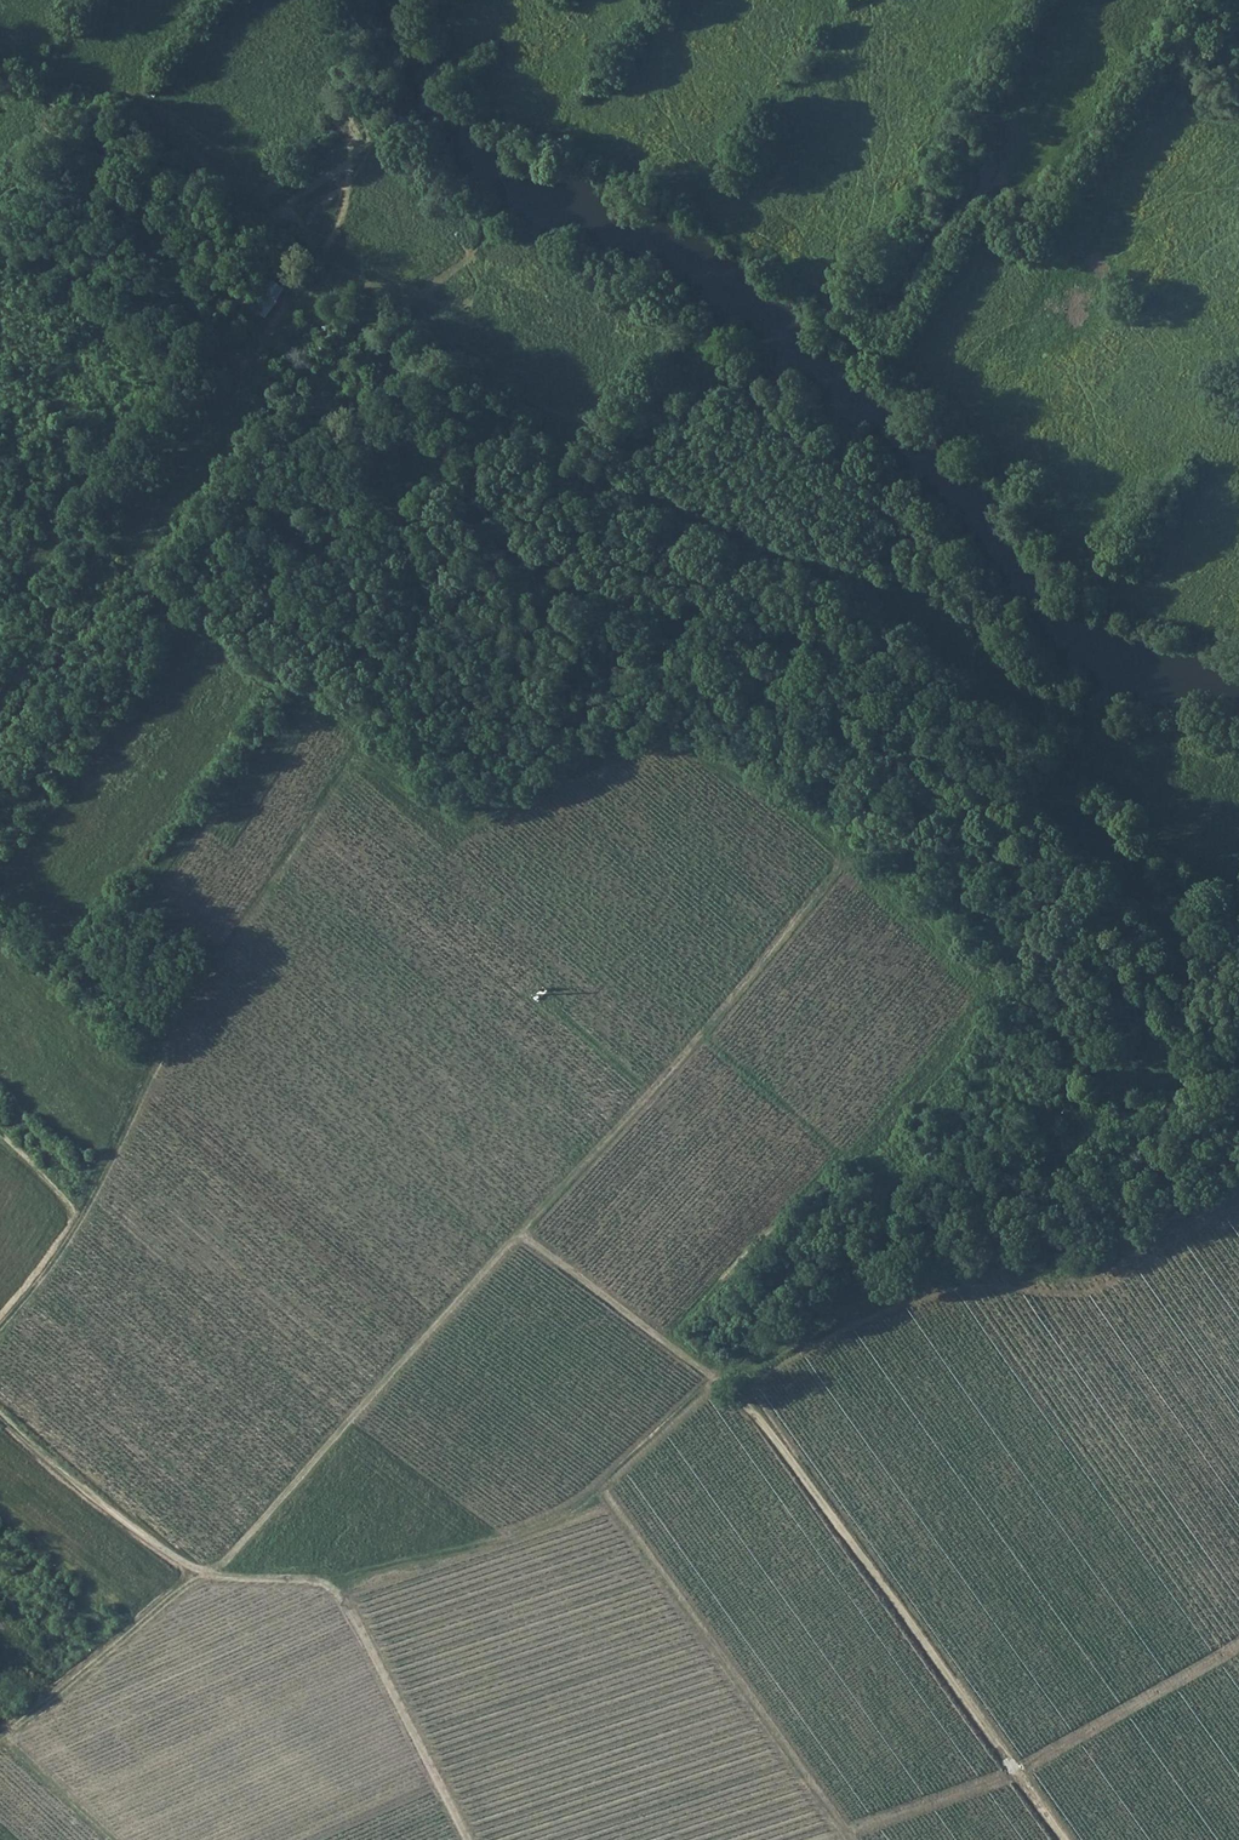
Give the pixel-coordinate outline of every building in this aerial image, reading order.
[(268,317),(278,302),(266,293),(255,309),(268,317)]
